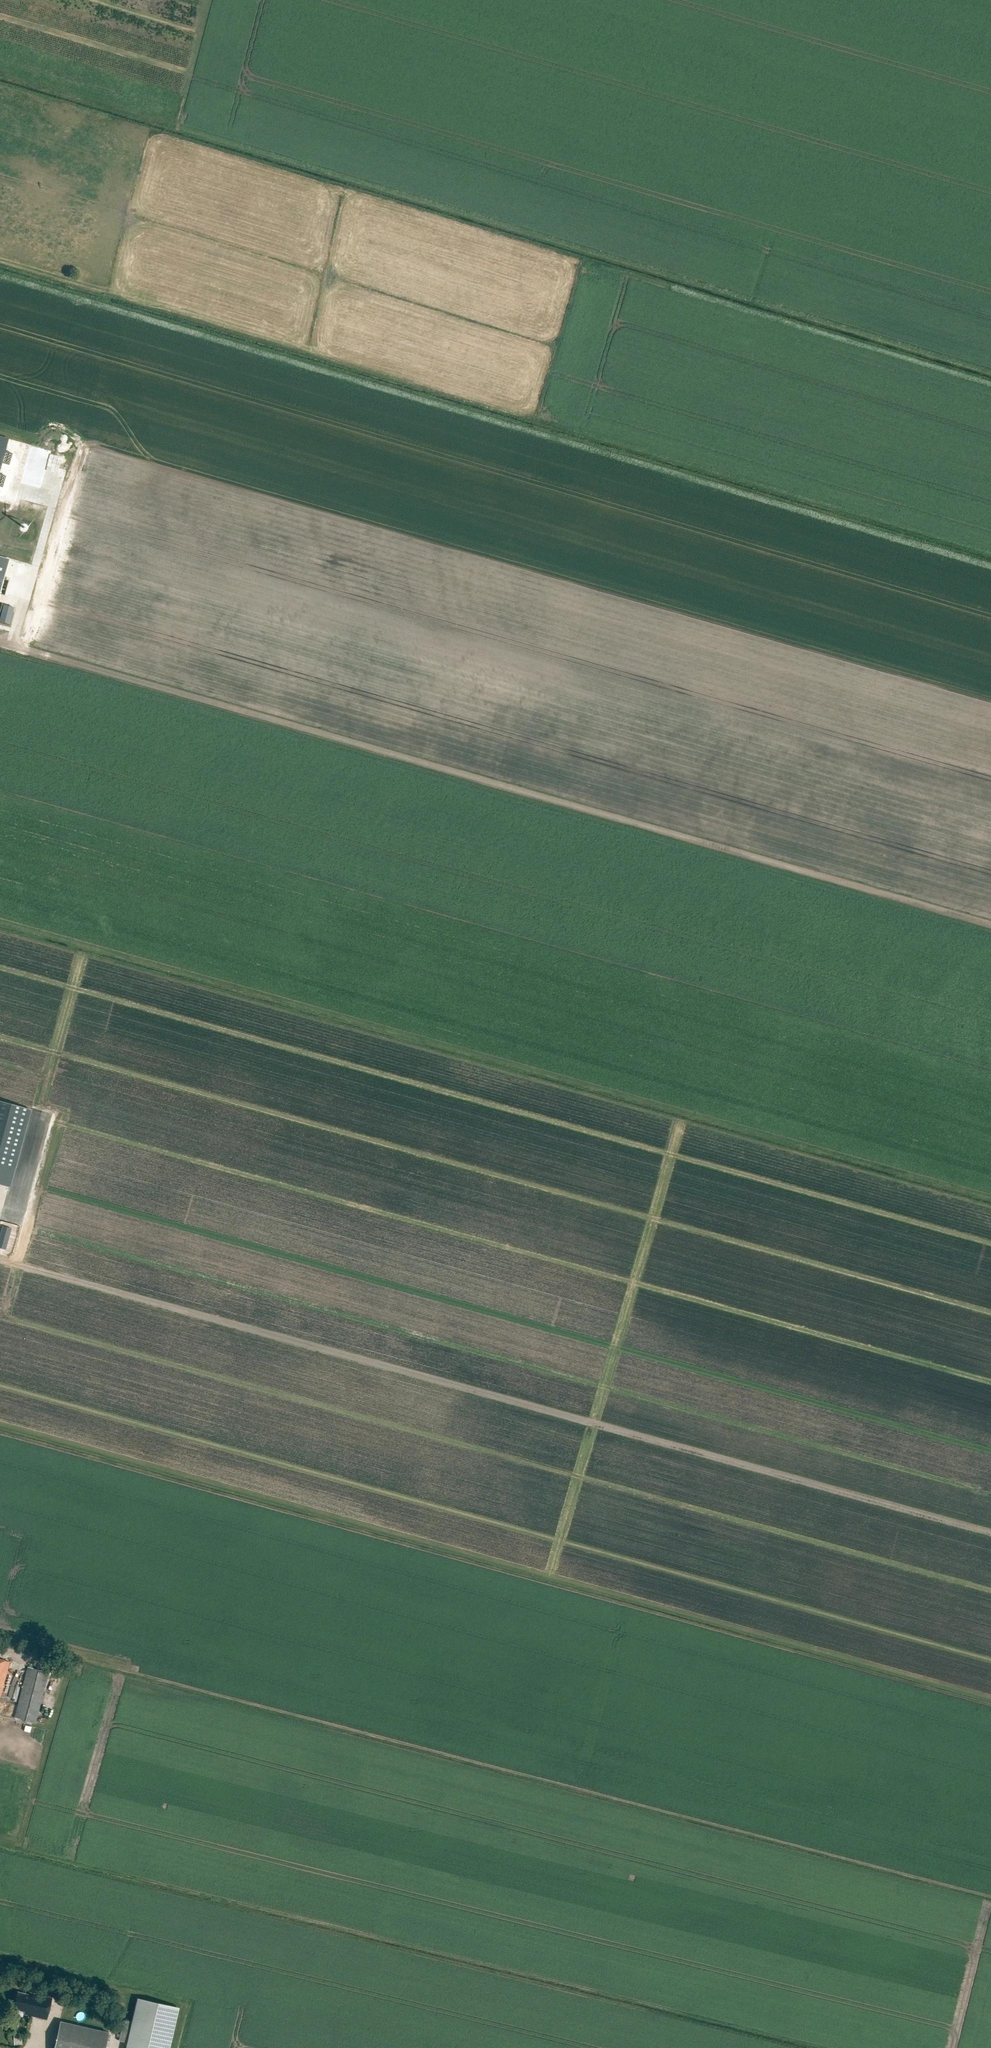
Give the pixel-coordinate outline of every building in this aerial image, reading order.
[(13,409),(0,406),(0,455),(13,409)] [(0,1102),(0,1165),(14,1169),(30,1110),(0,1102)] [(10,1663),(0,1660),(0,1697),(10,1663)] [(28,1667),(14,1718),(36,1724),(49,1673),(28,1667)] [(18,1993),(16,2000),(14,2009),(25,2011),(24,2014),(47,2020),(52,1998),(29,1993),(29,1995),(18,1993)] [(127,2047),(169,2047),(178,2008),(138,1999),(127,2047)] [(60,2021),(54,2047),(105,2047),(109,2033),(60,2021)]
